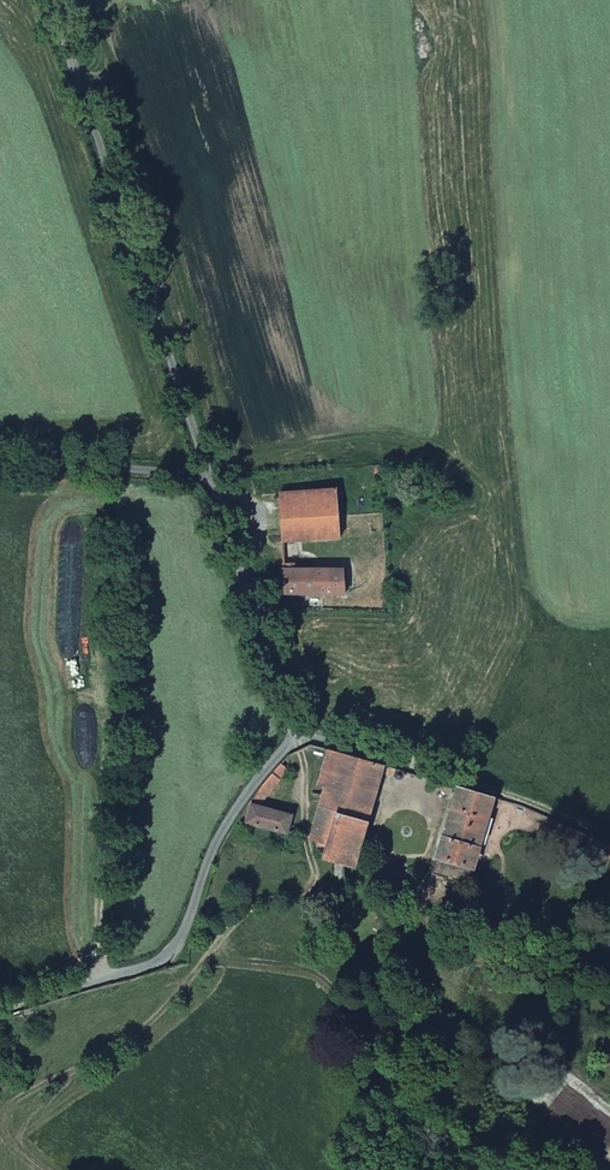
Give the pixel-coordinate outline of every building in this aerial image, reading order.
[(278,489),(280,536),(323,536),(339,535),(335,484),(278,489)] [(339,535),(323,536),(325,565),(341,564),(339,535)] [(283,565),(284,591),(343,592),(341,564),(325,565),(283,565)] [(381,771),(324,754),(314,786),(327,790),(342,795),(324,853),(322,853),(320,862),(350,871),(381,771)] [(285,759),(269,775),(277,781),(290,768),(285,759)] [(269,775),(240,820),(286,835),(292,818),(261,808),(277,781),(269,775)] [(327,790),(314,786),(311,797),(324,800),(327,790)] [(315,850),(322,853),(324,853),(342,795),(327,790),(324,800),(310,843),(317,844),(315,850)] [(492,804),(453,792),(427,878),(439,882),(439,885),(453,889),(454,886),(467,889),(492,804)] [(609,859),(609,848),(591,840),(583,860),(607,868),(609,859)] [(564,966),(552,961),(544,983),(555,987),(564,966)]
